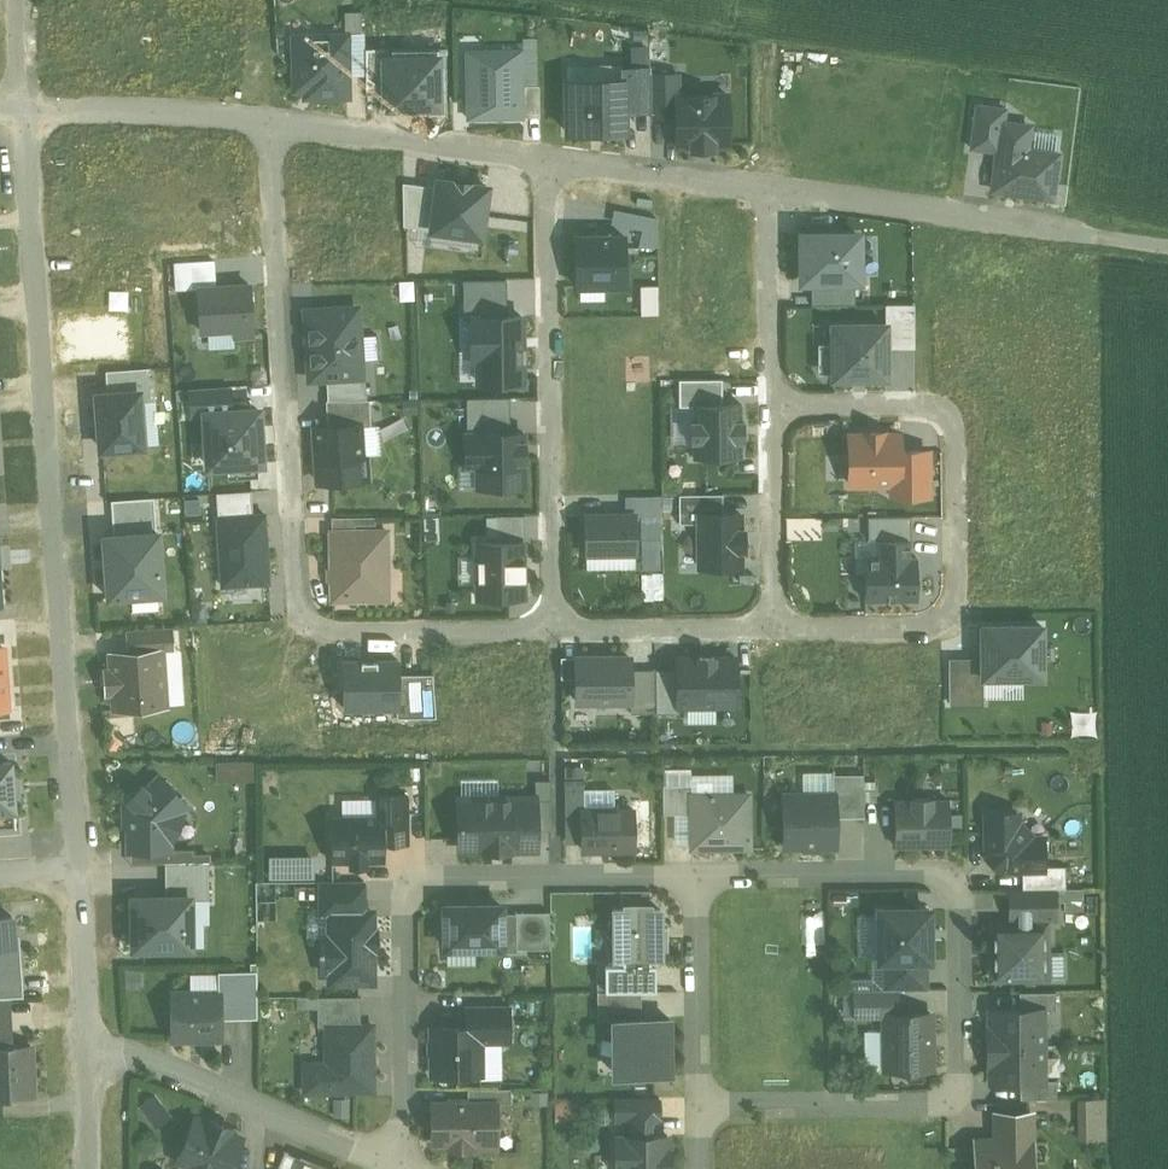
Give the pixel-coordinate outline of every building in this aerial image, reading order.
[(291,34),(292,93),(302,93),(303,99),(352,98),(351,76),(351,33),(291,34)] [(351,33),(351,76),(365,75),(365,33),(351,33)] [(659,62),(656,46),(640,48),(643,64),(659,62)] [(465,49),(466,120),(524,118),(523,48),(465,49)] [(626,78),(627,111),(652,110),(651,73),(651,64),(626,65),(626,78)] [(679,73),(651,73),(652,110),(652,118),(677,118),(676,95),(680,95),(679,73)] [(563,79),(564,134),(627,133),(627,111),(626,78),(563,79)] [(680,95),(676,95),(677,118),(677,145),(693,144),(693,149),(696,149),(696,147),(710,147),(710,149),(713,148),(713,144),(729,144),(728,94),(680,95)] [(1000,118),(1007,119),(1009,106),(976,101),(969,148),(995,152),(1000,118)] [(995,152),(990,191),(1054,200),(1061,152),(1029,148),(1033,122),(1007,119),(1000,118),(995,152)] [(487,186),(438,180),(437,187),(432,229),(433,229),(481,235),(487,186)] [(437,187),(403,182),(404,226),(433,230),(433,229),(432,229),(437,187)] [(638,197),(637,205),(651,207),(652,199),(638,197)] [(615,208),(611,223),(643,229),(639,246),(657,247),(657,218),(615,208)] [(797,229),(798,284),(811,284),(854,283),(864,283),(863,228),(797,229)] [(626,234),(574,235),(575,286),(627,285),(626,234)] [(475,282),(476,317),(517,316),(516,281),(475,282)] [(854,283),(811,284),(811,305),(855,305),(854,283)] [(251,285),(198,288),(200,330),(234,328),(234,336),(254,335),(251,285)] [(664,285),(648,285),(647,313),(664,313),(664,285)] [(885,304),(885,320),(889,320),(889,347),(914,347),(914,304),(885,304)] [(360,374),(356,309),(308,312),(312,377),(326,376),(360,374)] [(532,383),(531,316),(517,316),(476,317),(478,385),(532,383)] [(885,320),(829,321),(830,381),(890,380),(889,347),(889,320),(885,320)] [(106,370),(107,389),(142,386),(143,401),(151,400),(148,367),(106,370)] [(360,374),(326,376),(328,400),(367,399),(365,373),(360,374)] [(693,404),(722,403),(722,378),(679,378),(679,406),(693,405),(693,404)] [(201,408),(232,406),(231,385),(188,388),(190,417),(201,417),(201,408)] [(93,390),(98,452),(147,448),(143,401),(142,386),(107,389),(93,390)] [(479,431),(510,430),(509,396),(468,397),(469,431),(479,431)] [(367,399),(328,400),(326,400),(327,424),(364,422),(364,425),(371,425),(370,399),(367,399)] [(722,403),(693,404),(693,405),(693,420),(690,420),(691,440),(693,441),(693,457),(742,456),(742,440),(744,440),(744,420),(742,420),(741,403),(722,403)] [(201,417),(204,469),(266,465),(262,404),(232,406),(201,408),(201,417)] [(311,425),(314,484),(367,481),(364,425),(364,422),(327,424),(311,425)] [(510,430),(479,431),(480,491),(526,490),(525,430),(510,430)] [(846,431),(847,486),(888,485),(904,485),(903,448),(903,430),(846,431)] [(931,447),(903,448),(904,485),(888,485),(888,496),(932,495),(931,447)] [(219,517),(250,515),(249,491),(218,492),(219,517)] [(696,512),(723,511),(723,493),(679,494),(680,523),(696,522),(696,512)] [(626,495),(626,514),(636,514),(636,516),(662,516),(662,495),(626,495)] [(112,500),(114,532),(156,529),(154,497),(112,500)] [(723,511),(696,512),(696,522),(696,567),(741,567),(741,548),(744,548),(744,530),(740,530),(740,511),(723,511)] [(626,514),(585,514),(586,553),(637,553),(636,516),(636,514),(626,514)] [(250,515),(219,517),(222,582),(265,580),(262,515),(250,515)] [(498,516),(498,536),(524,536),(524,515),(498,516)] [(332,528),(376,528),(376,516),(332,517),(332,528)] [(868,539),(878,539),(909,539),(911,539),(912,516),(869,516),(868,539)] [(101,532),(106,600),(165,596),(161,528),(156,529),(114,532),(101,532)] [(376,528),(332,528),(333,598),(387,597),(387,528),(376,528)] [(498,536),(479,537),(480,598),(526,596),(524,536),(498,536)] [(866,557),(866,598),(916,599),(917,556),(909,556),(909,539),(878,539),(878,557),(866,557)] [(1045,622),(979,623),(980,680),(1045,679),(1045,622)] [(126,629),(127,649),(165,646),(165,650),(175,650),(173,625),(126,629)] [(107,650),(111,710),(169,706),(165,650),(165,646),(127,649),(107,650)] [(679,669),(679,709),(738,708),(737,654),(679,654),(679,669)] [(632,657),(574,658),(574,704),(631,703),(633,703),(633,669),(632,657)] [(342,666),(342,709),(397,709),(397,674),(397,666),(342,666)] [(656,713),(656,669),(633,669),(633,703),(631,703),(631,713),(656,713)] [(656,669),(656,713),(679,713),(679,709),(679,669),(656,669)] [(433,674),(397,674),(397,709),(397,718),(436,717),(433,674)] [(14,828),(11,753),(0,753),(0,829),(14,828)] [(122,802),(125,853),(169,851),(192,804),(161,768),(122,802)] [(693,772),(665,772),(665,786),(679,786),(693,786),(693,772)] [(865,775),(835,775),(835,794),(837,794),(837,818),(866,818),(865,775)] [(583,776),(567,776),(568,814),(575,814),(575,804),(583,804),(583,776)] [(552,781),(538,781),(538,800),(538,830),(552,830),(552,781)] [(665,786),(665,815),(679,815),(679,786),(665,786)] [(693,786),(679,786),(679,815),(694,815),(694,796),(693,786)] [(943,790),(893,791),(894,844),(945,843),(945,814),(944,790),(943,790)] [(835,794),(786,795),(786,848),(837,847),(837,818),(837,794),(835,794)] [(410,795),(378,796),(378,816),(386,816),(386,844),(410,843),(410,795)] [(751,795),(694,796),(694,815),(694,843),(694,849),(751,848),(751,795)] [(538,800),(461,801),(461,849),(485,848),(485,851),(515,850),(514,848),(538,848),(538,830),(538,800)] [(635,811),(584,811),(584,850),(636,849),(635,811)] [(1019,813),(989,814),(990,852),(992,853),(988,857),(1002,871),(1006,867),(1008,869),(1024,869),(1045,868),(1045,867),(1045,839),(1031,839),(1019,828),(1019,813)] [(694,815),(679,815),(680,843),(694,843),(694,815)] [(378,816),(333,816),(334,862),(351,862),(351,867),(369,866),(369,862),(386,861),(386,844),(386,816),(378,816)] [(277,856),(276,878),(308,878),(308,856),(277,856)] [(165,863),(165,895),(195,895),(195,900),(209,900),(209,862),(165,863)] [(1045,867),(1045,868),(1024,869),(1024,889),(1056,889),(1067,889),(1067,866),(1045,867)] [(366,881),(322,882),(323,914),(331,914),(331,912),(366,912),(366,881)] [(297,882),(258,882),(258,921),(278,921),(278,901),(282,897),(296,897),(296,899),(316,899),(316,887),(297,887),(297,882)] [(1024,889),(1012,889),(1013,925),(994,926),(994,979),(1044,978),(1044,956),(1048,956),(1047,935),(1039,935),(1039,920),(1056,920),(1056,889),(1024,889)] [(129,895),(129,952),(195,951),(195,900),(195,895),(165,895),(129,895)] [(652,905),(627,905),(626,910),(620,910),(620,958),(624,958),(624,963),(653,963),(653,958),(663,958),(663,953),(663,939),(663,910),(652,910),(652,905)] [(503,906),(447,907),(447,915),(443,916),(443,939),(447,939),(447,948),(501,947),(501,952),(519,952),(518,949),(517,949),(517,913),(503,914),(503,906)] [(931,910),(881,911),(881,961),(888,961),(927,961),(932,961),(932,943),(929,943),(929,928),(931,928),(931,910)] [(366,912),(331,912),(331,914),(332,937),(324,937),(324,952),(321,952),(322,955),(324,955),(324,971),(349,971),(349,983),(375,982),(375,950),(379,950),(378,940),(375,940),(374,912),(366,912)] [(551,912),(517,913),(517,949),(518,949),(552,949),(551,912)] [(0,927),(0,989),(21,988),(18,927),(0,927)] [(927,961),(888,961),(888,990),(898,990),(927,990),(927,961)] [(624,963),(610,963),(610,992),(643,992),(654,992),(654,963),(624,963)] [(225,996),(225,1015),(257,1015),(256,970),(220,970),(220,996),(225,996)] [(888,990),(857,990),(857,1016),(887,1016),(887,1014),(899,1014),(898,990),(888,990)] [(610,992),(599,992),(599,1021),(618,1021),(618,1020),(643,1019),(643,992),(610,992)] [(170,996),(171,1040),(226,1040),(225,1015),(225,996),(220,996),(170,996)] [(363,997),(319,997),(320,1028),(328,1028),(328,1026),(363,1026),(363,997)] [(1021,998),(1021,1012),(1046,1012),(1046,998),(1021,998)] [(512,1007),(468,1008),(468,1028),(482,1028),(482,1040),(512,1040),(512,1007)] [(996,1013),(996,1045),(1042,1044),(1042,1013),(996,1013)] [(899,1014),(887,1014),(887,1016),(887,1070),(933,1069),(932,1014),(899,1014)] [(643,1019),(618,1020),(618,1021),(619,1076),(672,1075),(671,1019),(643,1019)] [(363,1026),(328,1026),(328,1028),(328,1064),(307,1065),(307,1092),(375,1092),(374,1026),(363,1026)] [(468,1028),(435,1028),(435,1076),(482,1075),(482,1040),(482,1028),(468,1028)] [(996,1045),(997,1077),(1042,1076),(1042,1045),(996,1045)] [(0,1048),(0,1098),(35,1097),(33,1047),(0,1048)] [(1046,1078),(1018,1078),(1018,1092),(1046,1092),(1046,1078)] [(497,1090),(470,1090),(470,1104),(497,1104),(497,1090)] [(513,1090),(497,1090),(497,1104),(514,1104),(513,1090)] [(661,1098),(618,1098),(618,1120),(628,1120),(652,1120),(661,1119),(661,1098)] [(561,1100),(562,1123),(583,1123),(583,1099),(561,1100)] [(1105,1126),(1105,1101),(1087,1102),(1087,1126),(1105,1126)] [(470,1104),(435,1105),(436,1143),(452,1143),(452,1148),(498,1147),(497,1133),(497,1114),(497,1104),(470,1104)] [(507,1123),(497,1114),(497,1133),(507,1123)] [(998,1141),(978,1141),(978,1168),(1033,1168),(1032,1114),(998,1114),(998,1141)] [(212,1122),(211,1125),(197,1119),(180,1161),(198,1168),(231,1168),(244,1139),(230,1133),(232,1130),(212,1122)] [(652,1120),(628,1120),(628,1136),(652,1136),(652,1120)] [(618,1137),(618,1168),(672,1168),(672,1151),(670,1152),(670,1136),(652,1136),(628,1136),(618,1137)] [(280,1168),(301,1168),(305,1160),(287,1153),(280,1168)] [(305,1160),(301,1168),(326,1168),(305,1160)]
